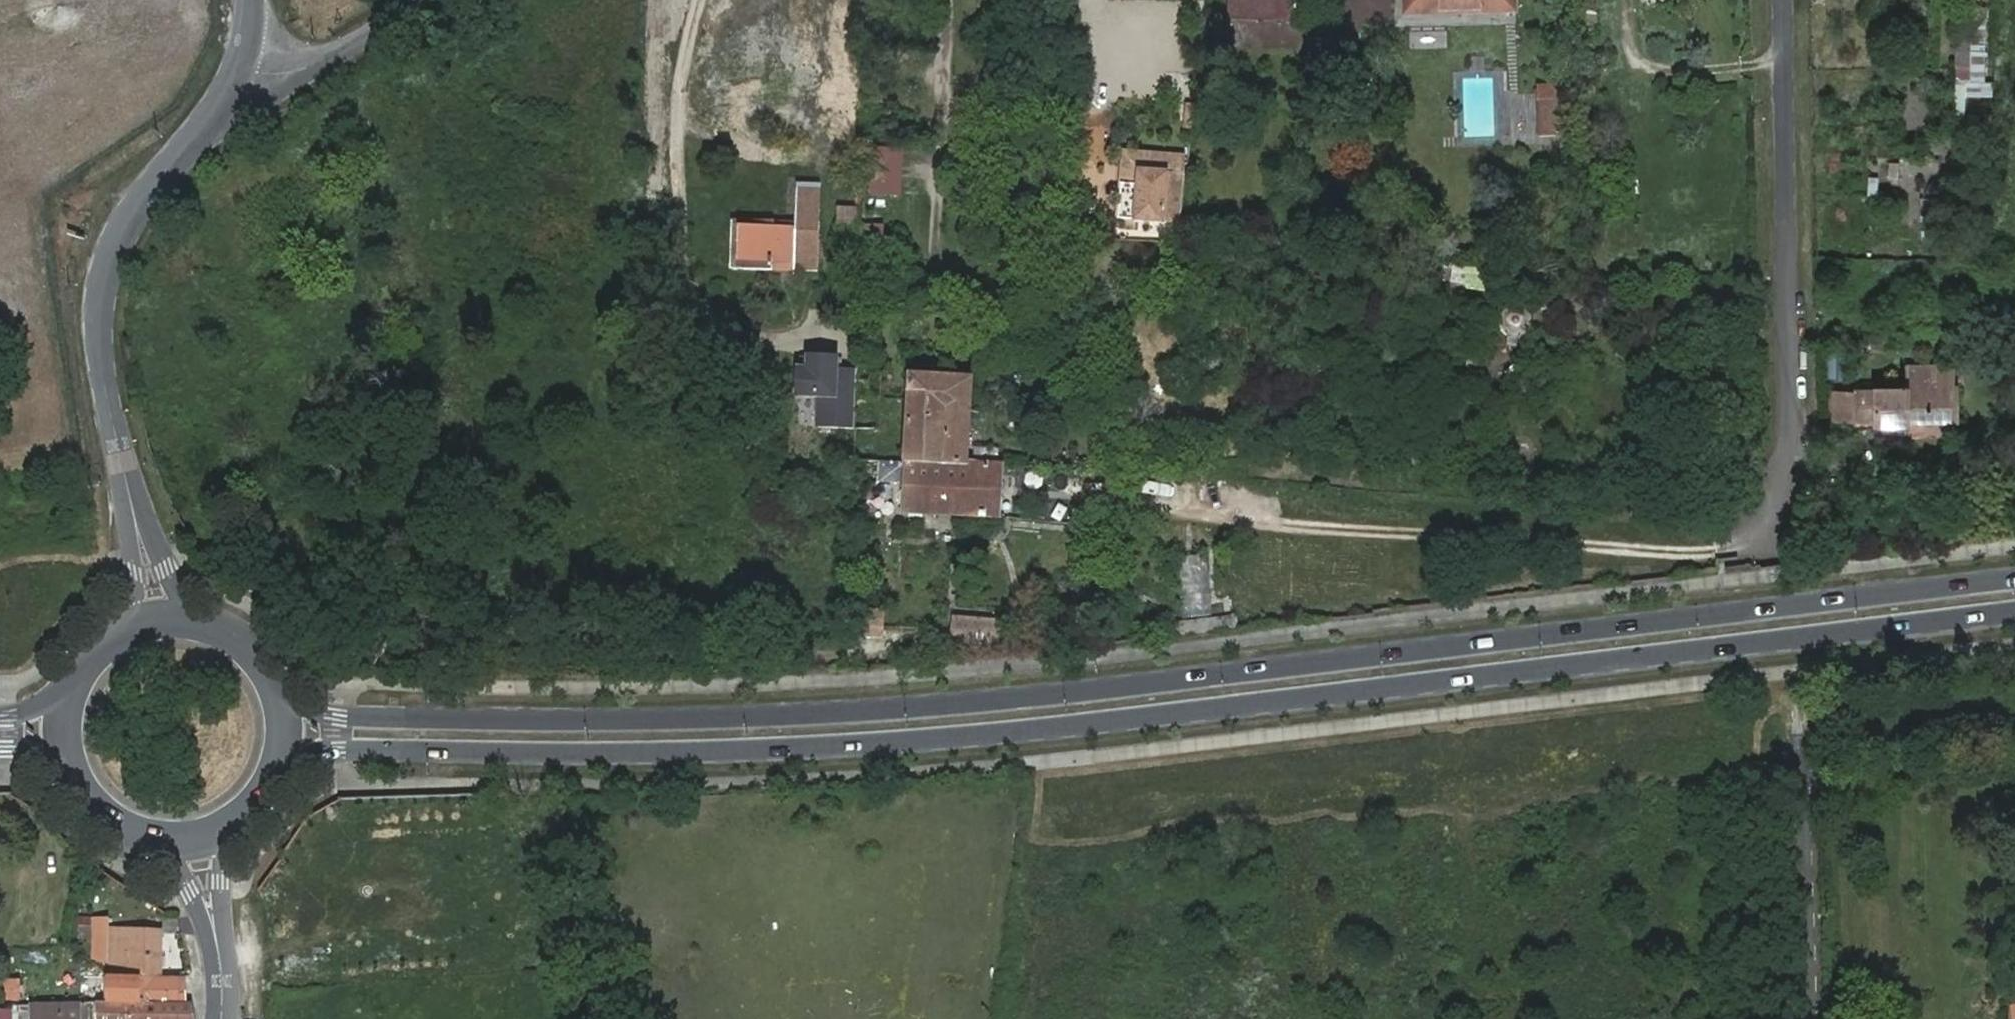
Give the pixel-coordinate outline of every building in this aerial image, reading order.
[(1230,25),(1292,31),(1294,5),(1246,0),(1233,0),(1230,25)] [(1410,24),(1520,15),(1519,0),(1408,0),(1410,24)] [(1583,28),(1597,25),(1597,0),(1583,0),(1583,28)] [(1955,2),(1951,75),(1982,77),(1986,4),(1955,2)] [(1561,88),(1538,88),(1538,100),(1562,99),(1561,88)] [(1562,99),(1538,100),(1539,133),(1562,132),(1562,99)] [(904,148),(870,147),(869,195),(902,196),(904,148)] [(1182,174),(1138,170),(1134,221),(1178,225),(1182,174)] [(816,269),(817,189),(794,188),(794,218),(794,224),(771,224),(771,217),(743,217),(742,268),(770,268),(770,261),(789,262),(789,269),(816,269)] [(856,261),(857,195),(838,195),(837,260),(856,261)] [(743,217),(731,217),(731,268),(742,268),(743,217)] [(852,427),(854,355),(830,354),(829,367),(838,367),(837,426),(852,427)] [(1949,389),(1949,364),(1907,364),(1908,386),(1856,385),(1856,388),(1856,405),(1856,419),(1856,422),(1959,423),(1960,389),(1955,388),(1949,389)] [(905,460),(967,464),(972,380),(930,377),(910,376),(905,460)] [(1856,388),(1831,388),(1831,419),(1856,419),(1856,405),(1856,388)] [(879,462),(863,461),(861,485),(877,486),(878,471),(904,473),(901,511),(998,518),(1001,466),(967,464),(905,460),(904,463),(879,462)] [(1178,615),(1205,615),(1205,554),(1178,554),(1178,615)] [(858,607),(857,641),(872,642),(873,608),(858,607)] [(951,622),(949,643),(1010,646),(1011,627),(951,622)] [(79,942),(95,943),(110,943),(111,928),(111,917),(80,916),(79,942)] [(110,963),(110,974),(164,975),(163,930),(111,928),(110,943),(95,943),(95,962),(110,963)] [(19,998),(23,964),(5,962),(1,995),(19,998)] [(164,975),(110,974),(110,1001),(128,1001),(187,1002),(186,975),(164,975)] [(110,1001),(99,1001),(99,1018),(128,1018),(128,1001),(110,1001)] [(193,1002),(187,1002),(128,1001),(128,1018),(195,1018),(193,1002)] [(80,1004),(80,1018),(89,1018),(89,1002),(80,1004)] [(31,1004),(32,1018),(80,1018),(80,1004),(31,1004)] [(10,1010),(0,1010),(0,1018),(10,1018),(10,1010)]
